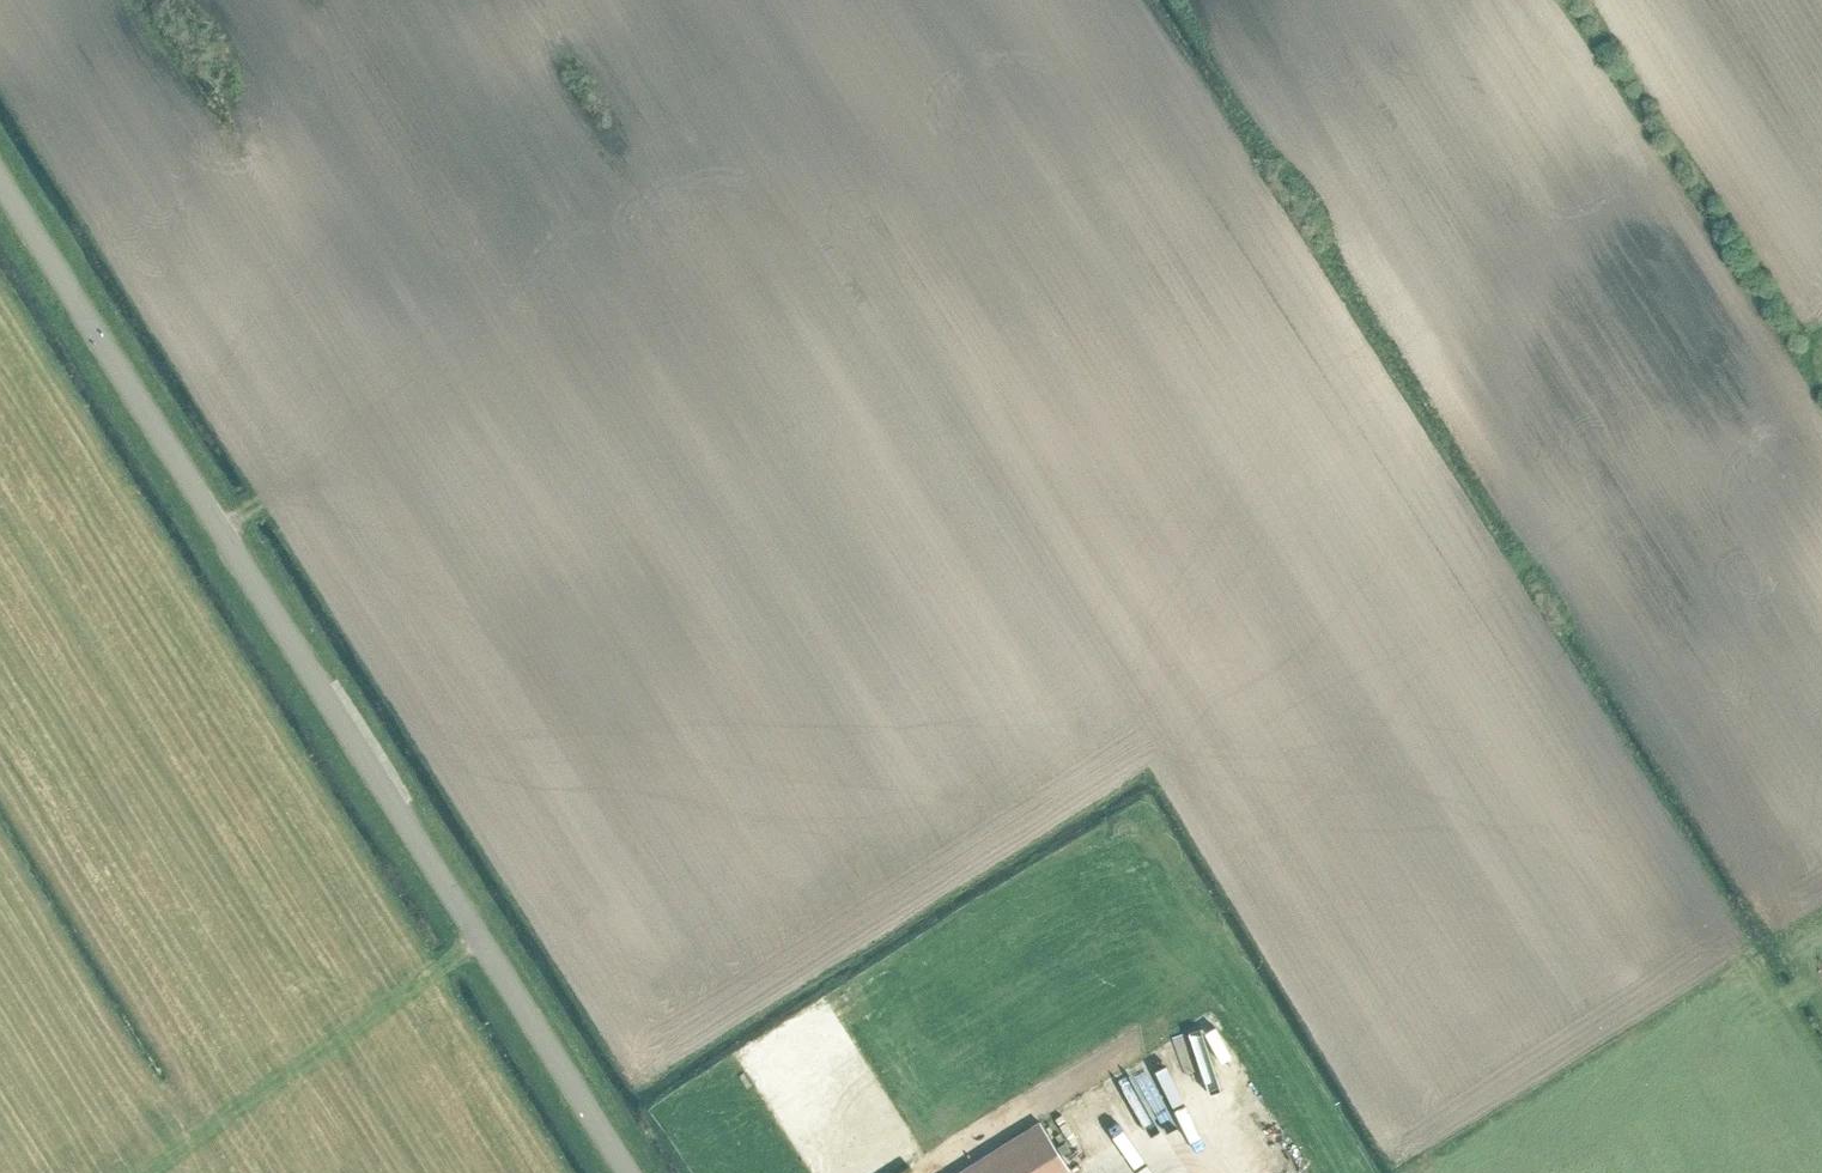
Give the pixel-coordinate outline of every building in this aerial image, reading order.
[(1041,1121),(959,1172),(1053,1172),(1068,1164),(1041,1121)]
